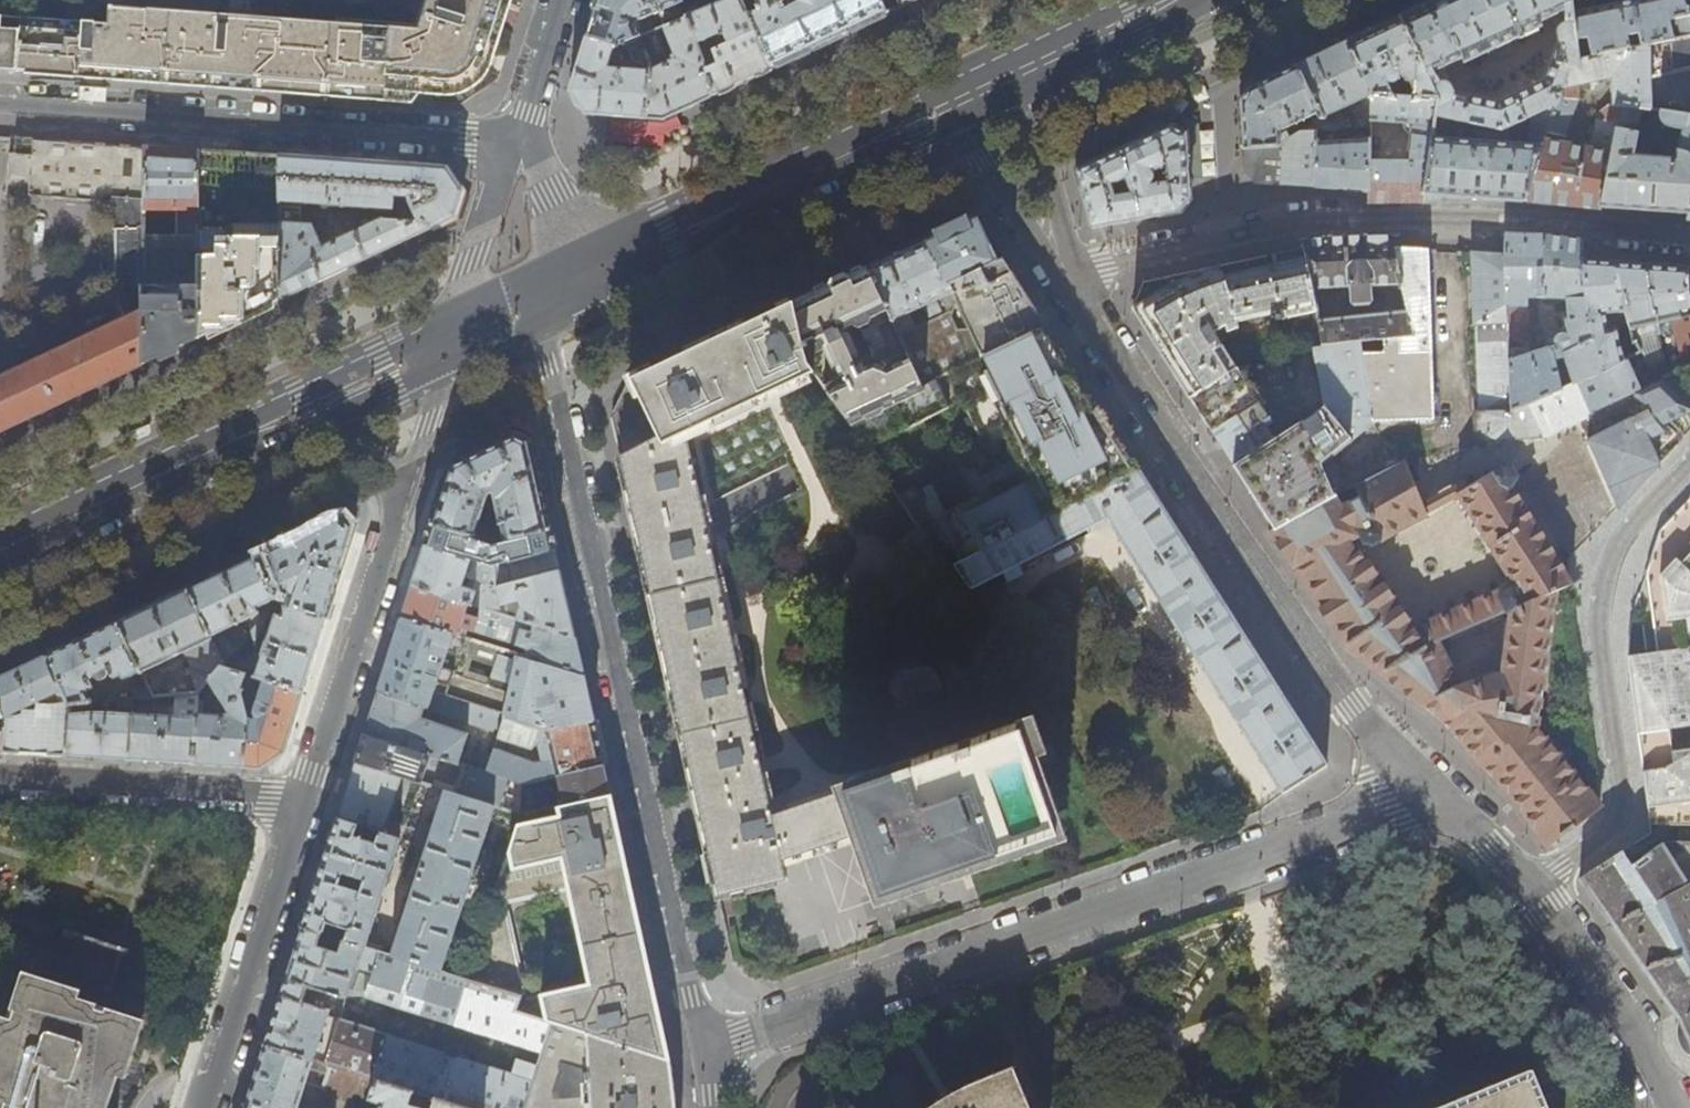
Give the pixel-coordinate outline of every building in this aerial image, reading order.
[(419,28),(110,5),(109,23),(21,17),(18,70),(33,72),(78,75),(124,78),(184,83),(248,88),(307,92),(325,93),(358,96),(385,98),(411,100),(422,85),(453,88),(470,81),(482,69),(504,0),(428,0),(419,28)] [(588,35),(620,46),(640,37),(657,30),(654,21),(641,27),(638,22),(661,12),(664,19),(682,11),(679,4),(684,2),(683,0),(599,0),(588,35)] [(743,0),(722,0),(696,12),(693,6),(685,9),(688,17),(687,17),(707,69),(712,95),(767,70),(774,66),(750,16),(743,0)] [(753,7),(758,8),(760,7),(762,10),(750,16),(774,66),(781,63),(787,60),(788,61),(790,60),(790,59),(812,49),(812,50),(816,49),(815,47),(832,39),(846,33),(846,34),(850,33),(849,31),(871,21),(871,22),(874,21),(874,19),(880,17),(887,13),(880,0),(750,0),(753,7)] [(1399,15),(1437,98),(1435,114),(1499,128),(1501,128),(1530,114),(1558,102),(1559,97),(1565,82),(1571,65),(1579,67),(1578,59),(1576,45),(1572,12),(1570,0),(1432,0),(1399,15)] [(1572,12),(1576,45),(1587,44),(1590,56),(1629,48),(1627,35),(1639,33),(1641,45),(1689,35),(1689,19),(1688,14),(1681,0),(1629,0),(1572,12)] [(21,17),(0,15),(0,69),(18,70),(21,17)] [(1371,94),(1437,98),(1399,15),(1367,31),(1346,40),(1371,94)] [(687,17),(657,30),(640,37),(651,63),(647,117),(663,119),(677,112),(682,110),(712,95),(707,69),(687,17)] [(570,90),(578,101),(586,113),(605,114),(612,115),(647,117),(651,63),(640,37),(620,46),(588,35),(578,66),(570,90)] [(1641,45),(1629,48),(1590,56),(1578,59),(1579,67),(1571,65),(1565,82),(1565,97),(1559,97),(1558,102),(1547,131),(1565,135),(1578,98),(1579,83),(1611,77),(1612,104),(1600,103),(1589,148),(1544,139),(1525,202),(1543,203),(1562,205),(1600,208),(1600,206),(1622,105),(1645,107),(1651,108),(1650,74),(1689,67),(1689,35),(1641,45)] [(1318,54),(1296,64),(1327,130),(1349,130),(1340,109),(1350,104),(1362,129),(1371,128),(1371,120),(1371,94),(1346,40),(1318,54)] [(1248,87),(1240,101),(1242,148),(1244,171),(1256,182),(1283,184),(1313,186),(1317,131),(1327,130),(1296,64),(1262,80),(1248,87)] [(1437,98),(1371,94),(1371,120),(1411,122),(1407,159),(1370,159),(1369,190),(1369,203),(1376,203),(1423,202),(1424,194),(1435,114),(1437,98)] [(1547,131),(1558,102),(1530,114),(1529,141),(1498,139),(1499,128),(1435,114),(1424,194),(1423,202),(1424,201),(1445,196),(1453,197),(1480,199),(1525,202),(1544,139),(1547,131)] [(1645,107),(1622,105),(1600,206),(1646,209),(1689,211),(1689,210),(1689,114),(1662,109),(1661,113),(1661,116),(1662,119),(1664,122),(1666,124),(1670,125),(1685,128),(1676,158),(1635,154),(1645,107)] [(1122,128),(1129,143),(1172,123),(1186,132),(1189,179),(1202,178),(1199,124),(1168,106),(1122,128)] [(663,119),(647,117),(612,115),(611,129),(664,132),(682,123),(677,112),(663,119)] [(1186,132),(1172,123),(1129,143),(1122,146),(1076,168),(1092,226),(1163,214),(1180,211),(1190,198),(1189,181),(1189,179),(1186,132)] [(1371,128),(1362,129),(1349,130),(1327,130),(1317,131),(1313,186),(1341,188),(1369,190),(1370,159),(1370,147),(1370,139),(1371,128)] [(116,214),(116,227),(144,227),(145,210),(145,146),(105,143),(42,138),(40,142),(32,142),(32,138),(22,137),(14,136),(13,154),(8,153),(4,203),(37,206),(37,200),(52,201),(54,198),(62,199),(63,202),(77,203),(78,201),(86,201),(87,204),(102,206),(102,203),(113,204),(116,214)] [(1370,139),(1370,147),(1379,148),(1379,139),(1370,139)] [(199,246),(200,191),(200,150),(171,148),(145,146),(145,210),(177,210),(177,235),(144,235),(144,288),(144,310),(143,365),(191,342),(198,338),(199,246)] [(235,153),(200,150),(200,191),(254,195),(255,246),(199,246),(198,338),(234,322),(278,300),(278,225),(279,202),(279,156),(235,153)] [(410,198),(419,221),(435,227),(454,218),(459,203),(461,196),(463,191),(447,169),(427,167),(324,160),(279,156),(279,202),(302,203),(392,210),(393,197),(410,198)] [(278,225),(302,224),(302,203),(279,202),(278,225)] [(998,260),(984,231),(977,215),(903,250),(869,266),(923,382),(937,376),(1046,325),(1020,284),(1003,258),(998,260)] [(302,224),(278,225),(278,300),(356,264),(435,227),(419,221),(383,219),(321,247),(311,225),(302,224)] [(116,287),(144,288),(144,235),(144,227),(116,227),(116,287)] [(1401,234),(1389,235),(1392,247),(1401,248),(1401,234)] [(1583,240),(1547,236),(1508,234),(1506,234),(1507,255),(1511,409),(1527,403),(1562,388),(1560,350),(1568,348),(1573,384),(1580,381),(1600,372),(1582,278),(1582,260),(1583,240)] [(1303,239),(1305,248),(1312,289),(1350,287),(1351,301),(1356,306),(1369,305),(1373,300),(1372,285),(1401,284),(1392,247),(1389,235),(1361,236),(1351,237),(1303,239)] [(1401,248),(1392,247),(1401,284),(1409,314),(1414,333),(1357,341),(1370,420),(1434,418),(1427,249),(1401,248)] [(1317,312),(1312,289),(1305,248),(1144,283),(1133,309),(1145,327),(1175,374),(1190,398),(1237,371),(1213,331),(1225,325),(1227,331),(1238,327),(1236,321),(1272,314),(1272,318),(1275,317),(1276,320),(1300,315),(1301,320),(1310,318),(1309,313),(1317,312)] [(1511,409),(1507,255),(1461,252),(1460,260),(1472,261),(1473,323),(1477,323),(1480,412),(1477,411),(1477,433),(1485,438),(1543,434),(1527,403),(1511,409)] [(1598,261),(1582,260),(1582,278),(1600,372),(1629,357),(1639,352),(1636,342),(1634,343),(1632,334),(1617,337),(1616,328),(1606,330),(1603,313),(1623,310),(1618,275),(1615,275),(1614,262),(1598,261)] [(1614,262),(1615,275),(1618,275),(1623,310),(1632,334),(1634,343),(1636,342),(1639,352),(1641,352),(1644,352),(1650,368),(1629,377),(1625,366),(1631,363),(1629,357),(1600,372),(1580,381),(1592,408),(1659,378),(1671,373),(1652,324),(1671,320),(1684,367),(1689,365),(1689,301),(1687,287),(1688,286),(1687,267),(1662,265),(1644,264),(1634,264),(1614,262)] [(802,298),(794,302),(807,362),(815,374),(854,432),(866,450),(950,407),(950,405),(937,376),(923,382),(869,266),(802,298)] [(144,288),(116,287),(116,296),(119,296),(119,304),(127,317),(144,310),(144,288)] [(664,441),(686,432),(815,374),(807,362),(794,302),(716,339),(632,378),(660,432),(664,441)] [(143,365),(144,310),(127,317),(0,377),(0,432),(4,430),(143,365)] [(1323,346),(1357,341),(1414,333),(1409,314),(1394,316),(1373,315),(1318,321),(1323,346)] [(913,486),(896,495),(945,568),(956,562),(1139,471),(1102,413),(1079,377),(1046,325),(937,376),(950,405),(961,400),(988,452),(1017,437),(1032,464),(1037,461),(1047,479),(1029,488),(1027,483),(982,506),(978,497),(945,514),(930,485),(916,492),(913,486)] [(1326,407),(1352,438),(1369,423),(1370,422),(1370,420),(1357,341),(1323,346),(1323,348),(1317,348),(1326,407)] [(1671,373),(1659,378),(1689,408),(1689,373),(1684,367),(1671,373)] [(1232,465),(1276,438),(1268,425),(1272,422),(1260,404),(1263,401),(1250,381),(1247,383),(1239,370),(1237,371),(1190,398),(1210,429),(1232,465)] [(660,432),(632,378),(612,417),(620,452),(634,516),(639,539),(644,560),(662,642),(703,825),(719,896),(785,879),(780,859),(770,814),(686,432),(664,441),(660,432)] [(1659,378),(1592,408),(1580,381),(1573,384),(1562,388),(1527,403),(1543,434),(1593,412),(1601,432),(1590,437),(1620,507),(1661,463),(1651,438),(1660,434),(1668,430),(1664,422),(1672,419),(1682,414),(1689,411),(1689,408),(1659,378)] [(1352,438),(1326,407),(1276,438),(1232,465),(1245,485),(1274,529),(1337,494),(1336,492),(1322,463),(1352,438)] [(493,426),(499,440),(516,433),(523,436),(522,425),(510,419),(493,426)] [(444,483),(431,524),(486,541),(489,534),(476,530),(488,492),(493,493),(503,540),(510,538),(550,529),(540,484),(530,440),(523,436),(516,433),(499,440),(470,454),(451,463),(444,483)] [(1404,458),(1336,492),(1337,494),(1358,531),(1365,541),(1373,543),(1427,513),(1423,503),(1404,458)] [(1498,591),(1508,611),(1555,591),(1570,584),(1573,583),(1570,578),(1566,571),(1511,483),(1516,475),(1510,464),(1501,464),(1494,468),(1468,485),(1451,495),(1452,497),(1453,496),(1454,498),(1458,496),(1512,585),(1498,591)] [(1139,471),(956,562),(967,584),(1000,568),(1005,578),(1020,571),(1014,560),(1107,514),(1284,792),(1326,765),(1246,639),(1195,560),(1139,471)] [(1466,481),(1423,503),(1427,513),(1454,498),(1453,496),(1452,497),(1451,495),(1468,485),(1466,481)] [(1438,647),(1425,654),(1413,629),(1350,535),(1358,531),(1337,494),(1274,529),(1269,532),(1282,551),(1321,610),(1345,647),(1432,713),(1458,690),(1438,647)] [(1648,815),(1689,809),(1689,747),(1674,749),(1669,716),(1689,713),(1689,497),(1686,502),(1659,530),(1646,570),(1657,652),(1665,651),(1666,662),(1659,663),(1659,670),(1649,672),(1639,593),(1639,594),(1633,613),(1629,629),(1627,644),(1626,656),(1648,815)] [(292,538),(255,556),(272,594),(284,589),(290,593),(286,606),(326,618),(338,581),(356,525),(343,514),(292,538)] [(482,557),(486,541),(431,524),(428,533),(424,545),(481,562),(486,564),(488,558),(482,557)] [(553,540),(550,529),(510,538),(514,555),(504,557),(501,565),(555,550),(553,540)] [(488,558),(486,564),(494,566),(501,565),(504,557),(514,555),(510,538),(503,540),(490,543),(486,541),(482,557),(488,558)] [(475,584),(481,562),(424,545),(422,554),(416,571),(411,586),(468,603),(471,604),(475,592),(467,590),(470,583),(475,584)] [(557,559),(555,550),(501,565),(494,566),(494,587),(502,585),(500,578),(512,575),(514,582),(559,569),(557,559)] [(214,575),(187,588),(223,664),(234,651),(220,631),(259,613),(257,607),(274,599),(272,594),(255,556),(214,575)] [(565,594),(559,569),(514,582),(502,585),(494,587),(489,586),(483,608),(506,615),(505,610),(522,607),(522,609),(518,619),(574,636),(565,594)] [(465,613),(468,603),(411,586),(406,602),(401,618),(451,633),(464,637),(466,630),(474,632),(474,630),(528,647),(525,655),(583,673),(578,653),(578,651),(574,636),(518,619),(506,615),(483,608),(480,607),(476,617),(465,613)] [(145,608),(117,621),(141,671),(184,651),(191,665),(189,665),(197,693),(198,693),(223,664),(187,588),(145,608)] [(1508,611),(1498,591),(1413,629),(1425,654),(1438,647),(1508,611)] [(1480,762),(1537,726),(1555,591),(1508,611),(1501,671),(1458,690),(1432,713),(1480,762)] [(315,654),(326,618),(286,606),(276,603),(268,612),(275,614),(255,677),(302,692),(315,654)] [(451,633),(401,618),(388,658),(378,690),(424,705),(426,706),(431,691),(432,691),(451,633)] [(83,637),(47,654),(70,702),(91,701),(86,691),(93,687),(89,677),(94,676),(96,678),(100,680),(102,679),(105,678),(106,681),(121,675),(131,698),(152,696),(147,684),(141,671),(117,621),(83,637)] [(464,637),(451,633),(432,691),(503,714),(549,730),(593,720),(589,698),(583,673),(525,655),(464,637)] [(11,671),(0,676),(0,716),(2,715),(3,718),(3,728),(0,728),(0,753),(34,755),(66,756),(70,702),(47,654),(11,671)] [(241,689),(246,674),(231,670),(232,709),(224,716),(197,714),(194,764),(217,765),(245,766),(249,720),(245,702),(241,689)] [(255,677),(246,674),(241,689),(245,702),(254,701),(252,707),(253,712),(255,712),(255,717),(258,721),(249,720),(245,766),(260,767),(283,752),(296,713),(302,692),(255,677)] [(170,682),(147,684),(152,696),(159,696),(167,695),(171,695),(170,682)] [(503,714),(432,691),(431,691),(426,706),(424,705),(378,690),(370,715),(364,733),(409,748),(412,740),(423,744),(421,752),(429,754),(457,763),(467,733),(419,718),(423,706),(497,731),(503,714)] [(198,693),(197,693),(175,694),(174,716),(133,713),(132,760),(162,762),(194,764),(197,714),(198,693)] [(93,700),(91,701),(70,702),(66,756),(93,758),(132,760),(133,713),(92,711),(93,700)] [(549,730),(503,714),(497,731),(484,772),(510,780),(521,784),(604,765),(599,744),(593,720),(549,730)] [(844,788),(859,830),(881,896),(926,880),(1058,832),(1030,757),(1047,752),(1035,715),(1018,720),(1021,727),(844,788)] [(1537,726),(1480,762),(1487,769),(1511,796),(1535,829),(1545,845),(1548,845),(1551,845),(1599,810),(1601,808),(1600,805),(1537,726)] [(409,748),(364,733),(359,748),(355,761),(412,780),(419,782),(429,754),(421,752),(409,748)] [(412,780),(355,761),(347,785),(337,818),(357,824),(379,830),(398,835),(402,825),(386,820),(394,796),(405,800),(412,780)] [(608,783),(604,765),(521,784),(521,794),(559,786),(562,799),(556,801),(557,806),(611,795),(608,783)] [(500,808),(510,780),(484,772),(466,766),(458,795),(494,806),(500,808)] [(425,792),(431,794),(434,787),(428,785),(425,792)] [(770,814),(780,859),(859,830),(844,788),(770,814)] [(439,971),(494,806),(458,795),(444,790),(389,954),(439,971)] [(519,815),(552,808),(549,793),(520,800),(519,815)] [(669,1061),(655,997),(651,980),(636,913),(623,853),(611,795),(557,806),(552,808),(519,815),(510,841),(476,946),(465,979),(517,996),(512,1012),(548,1023),(669,1061)] [(510,841),(519,815),(510,812),(501,838),(510,841)] [(357,824),(337,818),(335,823),(322,863),(302,927),(322,933),(326,922),(347,928),(343,940),(363,946),(398,835),(379,830),(375,842),(353,836),(357,824)] [(317,861),(322,863),(335,823),(330,822),(317,861)] [(402,823),(402,825),(398,835),(406,838),(410,825),(402,823)] [(1663,843),(1631,866),(1621,852),(1582,879),(1667,1001),(1679,1019),(1677,1024),(1675,1031),(1676,1038),(1678,1044),(1682,1050),(1684,1052),(1689,1056),(1689,844),(1663,843)] [(120,946),(52,925),(49,935),(116,956),(120,946)] [(322,933),(302,927),(294,950),(273,1016),(264,1044),(413,1090),(433,1097),(470,1107),(521,1107),(537,1056),(530,1053),(527,1064),(519,1062),(514,1077),(325,1017),(327,1009),(301,1000),(306,985),(344,997),(347,996),(348,1004),(361,1003),(360,996),(538,1053),(548,1023),(512,1012),(517,996),(465,979),(455,976),(439,971),(389,954),(380,952),(373,949),(363,946),(343,940),(322,933)] [(375,941),(373,949),(380,952),(382,943),(375,941)] [(466,943),(455,976),(465,979),(476,946),(466,943)] [(1094,981),(1110,976),(1106,965),(1091,971),(1094,981)] [(129,1021),(96,1010),(97,1005),(30,984),(31,982),(27,981),(0,1066),(0,1102),(6,1104),(5,1107),(102,1107),(129,1021)] [(548,1023),(538,1053),(537,1056),(521,1107),(675,1107),(675,1105),(674,1092),(669,1061),(548,1023)] [(413,1090),(264,1044),(246,1101),(244,1107),(295,1107),(309,1064),(324,1069),(319,1084),(379,1103),(377,1107),(422,1107),(409,1104),(413,1090)] [(1013,1065),(933,1104),(929,1107),(1031,1107),(1013,1065)] [(1535,1065),(1430,1107),(1553,1107),(1535,1065)] [(433,1097),(430,1107),(470,1107),(433,1097)]
